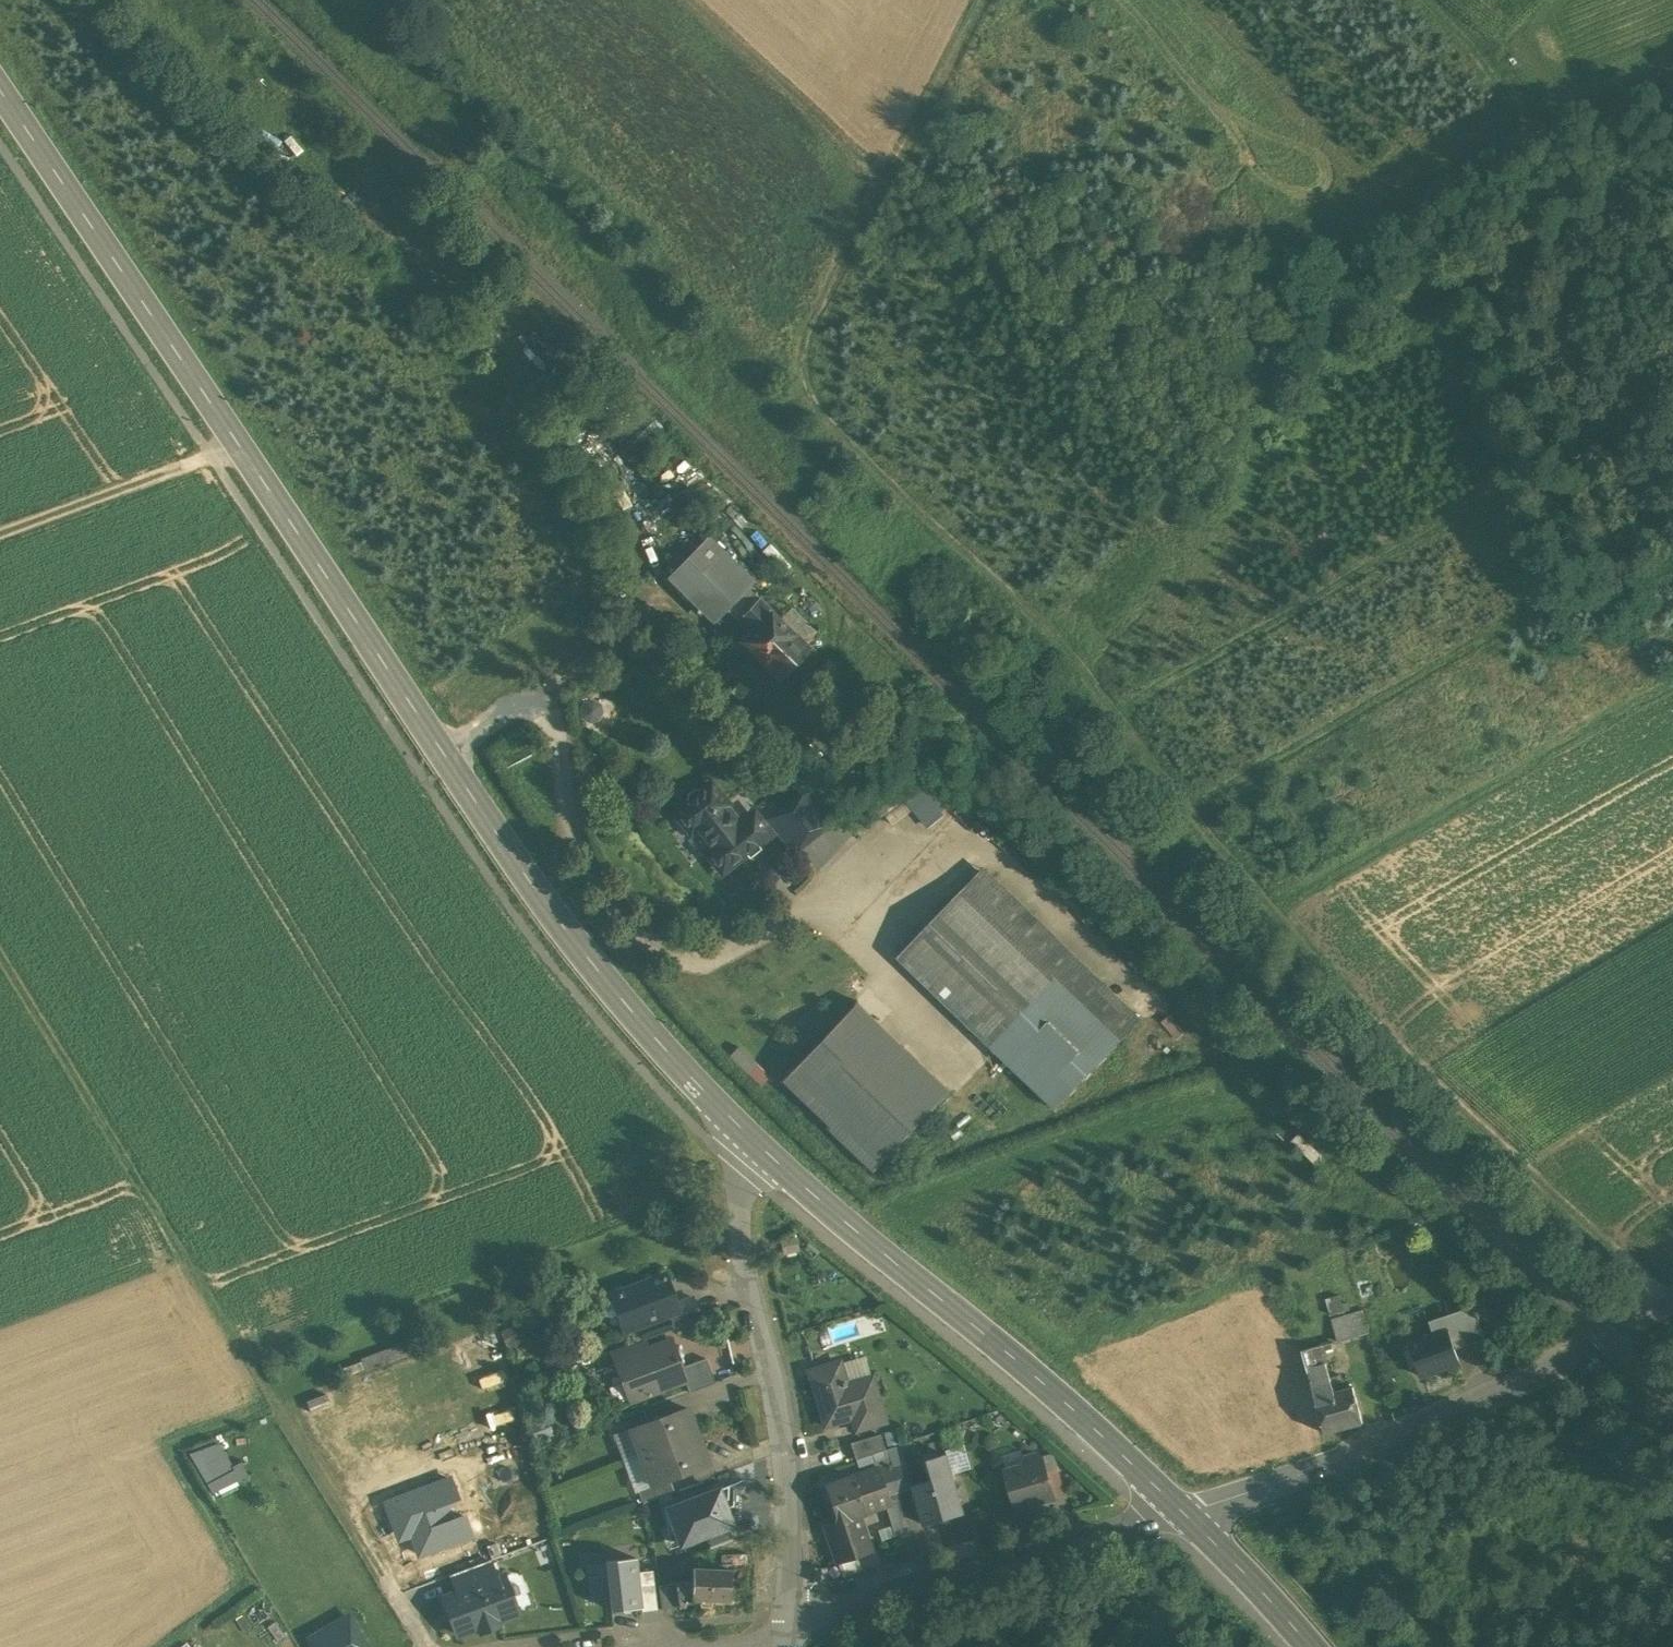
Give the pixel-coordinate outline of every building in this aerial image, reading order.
[(624,422),(602,433),(614,458),(662,435),(649,406),(622,418),(624,422)] [(709,538),(697,549),(743,593),(754,581),(709,538)] [(743,593),(697,549),(677,569),(721,611),(725,607),(727,609),(743,593)] [(721,611),(677,569),(666,580),(712,625),(727,609),(725,607),(721,611)] [(808,648),(759,601),(740,621),(750,631),(740,641),(778,678),(808,648)] [(576,721),(602,737),(620,707),(602,696),(600,699),(589,692),(575,716),(577,717),(576,721)] [(726,804),(710,784),(702,790),(702,789),(695,788),(687,795),(686,801),(687,802),(678,809),(677,816),(688,828),(695,829),(710,848),(705,851),(722,872),(770,834),(769,833),(776,828),(769,820),(763,825),(754,814),(739,825),(724,806),(726,804)] [(805,792),(769,820),(776,828),(794,850),(829,822),(805,792)] [(984,870),(963,891),(1120,1042),(1141,1020),(984,870)] [(1120,1042),(963,891),(899,958),(1057,1108),(1120,1042)] [(951,1092),(857,1002),(781,1080),(876,1171),(951,1092)] [(758,1082),(768,1072),(737,1042),(727,1053),(758,1082)] [(1206,1052),(1207,1062),(1230,1059),(1229,1050),(1206,1052)] [(664,1275),(615,1293),(622,1312),(619,1319),(622,1326),(629,1329),(636,1326),(637,1324),(647,1320),(648,1322),(668,1314),(678,1311),(675,1304),(664,1275)] [(1331,1314),(1345,1311),(1341,1292),(1327,1295),(1331,1314)] [(692,1297),(675,1304),(678,1311),(668,1314),(673,1327),(700,1318),(692,1297)] [(1475,1314),(1445,1325),(1446,1330),(1449,1329),(1456,1347),(1484,1337),(1477,1317),(1479,1316),(1477,1310),(1475,1310),(1473,1305),(1472,1306),(1475,1314)] [(1472,1306),(1431,1321),(1435,1334),(1446,1330),(1445,1325),(1475,1314),(1472,1306)] [(1364,1311),(1332,1319),(1334,1327),(1338,1339),(1339,1341),(1369,1333),(1364,1311)] [(500,1331),(507,1348),(525,1342),(518,1324),(500,1331)] [(1435,1334),(1412,1343),(1413,1348),(1420,1366),(1423,1376),(1461,1362),(1456,1347),(1449,1329),(1435,1334)] [(611,1351),(615,1362),(649,1349),(645,1338),(611,1351)] [(649,1349),(615,1362),(629,1401),(684,1380),(686,1380),(681,1367),(671,1341),(649,1349)] [(1330,1342),(1321,1344),(1324,1353),(1333,1350),(1330,1342)] [(1321,1344),(1303,1350),(1311,1381),(1330,1375),(1324,1353),(1321,1344)] [(1420,1366),(1413,1348),(1407,1350),(1413,1369),(1420,1366)] [(705,1358),(681,1367),(686,1380),(684,1380),(689,1393),(715,1383),(705,1358)] [(873,1376),(847,1385),(846,1382),(843,1383),(838,1366),(841,1365),(840,1361),(809,1372),(826,1428),(854,1419),(858,1432),(887,1423),(873,1376)] [(340,1370),(344,1379),(365,1372),(361,1362),(340,1370)] [(1340,1372),(1330,1375),(1335,1392),(1345,1389),(1340,1372)] [(1330,1375),(1311,1381),(1325,1433),(1364,1421),(1354,1386),(1345,1389),(1335,1392),(1330,1375)] [(648,1423),(630,1430),(640,1457),(697,1436),(687,1408),(648,1423)] [(630,1430),(648,1423),(643,1410),(612,1421),(617,1435),(630,1430)] [(529,1424),(535,1442),(554,1436),(548,1417),(529,1424)] [(638,1489),(650,1484),(640,1457),(630,1430),(617,1435),(614,1437),(623,1461),(634,1490),(638,1489)] [(697,1436),(640,1457),(650,1484),(650,1485),(669,1478),(708,1463),(697,1436)] [(853,1445),(857,1459),(883,1450),(884,1449),(881,1437),(853,1445)] [(233,1469),(219,1443),(188,1454),(206,1484),(233,1469)] [(946,1450),(947,1455),(948,1454),(953,1473),(968,1469),(960,1446),(946,1450)] [(877,1467),(886,1493),(897,1490),(883,1450),(857,1459),(862,1473),(877,1467)] [(1037,1453),(1027,1456),(1024,1461),(1025,1465),(1007,1470),(1018,1508),(1054,1497),(1042,1456),(1037,1453)] [(939,1478),(953,1473),(948,1454),(947,1455),(933,1459),(939,1478)] [(913,1485),(905,1461),(891,1466),(898,1489),(913,1485)] [(862,1473),(824,1486),(837,1523),(838,1522),(838,1523),(857,1516),(858,1516),(865,1514),(865,1513),(890,1505),(887,1495),(886,1493),(877,1467),(862,1473)] [(939,1478),(917,1484),(923,1506),(921,1506),(926,1523),(965,1512),(953,1473),(939,1478)] [(411,1534),(419,1554),(471,1536),(463,1516),(451,1520),(445,1502),(457,1498),(450,1479),(385,1502),(398,1538),(411,1534)] [(733,1484),(718,1489),(725,1508),(732,1505),(733,1484)] [(693,1485),(679,1490),(684,1502),(698,1497),(693,1485)] [(667,1509),(681,1544),(706,1535),(726,1527),(731,1525),(718,1489),(698,1497),(684,1502),(667,1509)] [(857,1516),(838,1523),(838,1522),(837,1523),(825,1527),(837,1562),(857,1555),(869,1550),(858,1516),(857,1516)] [(706,1535),(710,1547),(730,1540),(731,1539),(726,1527),(706,1535)] [(857,1555),(837,1562),(842,1576),(862,1569),(857,1555)] [(636,1558),(606,1562),(607,1575),(609,1597),(611,1610),(641,1607),(637,1572),(636,1558)] [(488,1560),(452,1574),(459,1592),(495,1578),(488,1560)] [(735,1606),(731,1561),(708,1563),(683,1565),(684,1567),(672,1568),(674,1590),(670,1591),(671,1610),(735,1606)] [(826,1567),(814,1567),(813,1582),(825,1582),(826,1567)] [(652,1571),(637,1572),(641,1607),(641,1611),(656,1609),(652,1571)] [(609,1597),(607,1575),(588,1577),(591,1599),(609,1597)] [(459,1592),(444,1598),(457,1634),(478,1627),(480,1631),(497,1624),(496,1620),(516,1612),(503,1576),(459,1592)] [(323,1632),(310,1639),(315,1646),(366,1646),(348,1617),(323,1632)]
